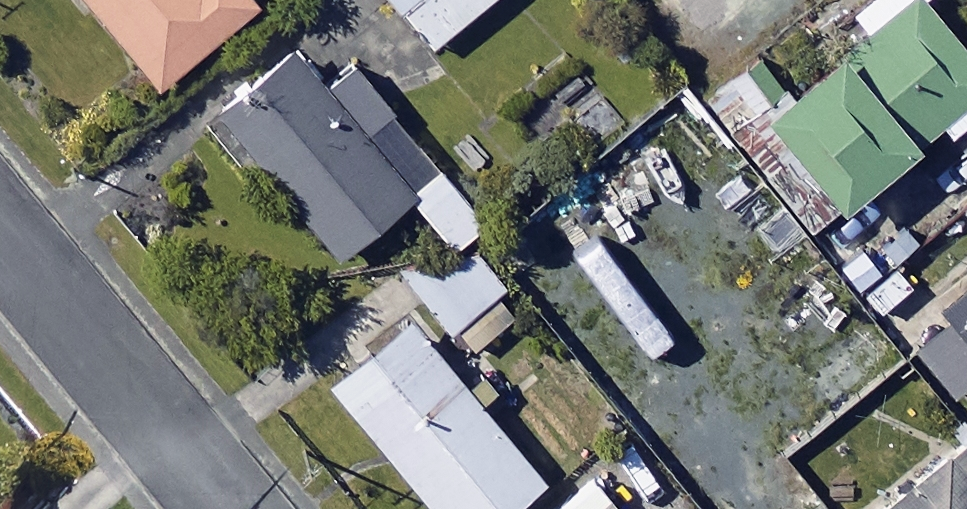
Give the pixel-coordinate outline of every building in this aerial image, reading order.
[(162,90),(259,8),(252,0),(86,0),(162,90)] [(436,51),(495,0),(391,0),(436,51)] [(930,0),(874,0),(855,15),(873,37),(770,120),(845,214),(966,117),(966,46),(930,0)] [(224,118),(342,263),(416,202),(455,249),(486,224),(442,169),(410,194),(369,143),(399,119),(358,68),(328,92),(299,58),(224,118)] [(497,299),(506,292),(474,250),(442,275),(426,253),(401,272),(449,336),(460,327),(476,349),(513,321),(497,299)] [(913,346),(955,398),(966,388),(966,302),(913,346)] [(414,324),(335,389),(434,508),(518,508),(547,485),(414,324)] [(883,508),(966,508),(966,451),(961,444),(883,508)] [(594,482),(563,508),(617,508),(594,482)]
